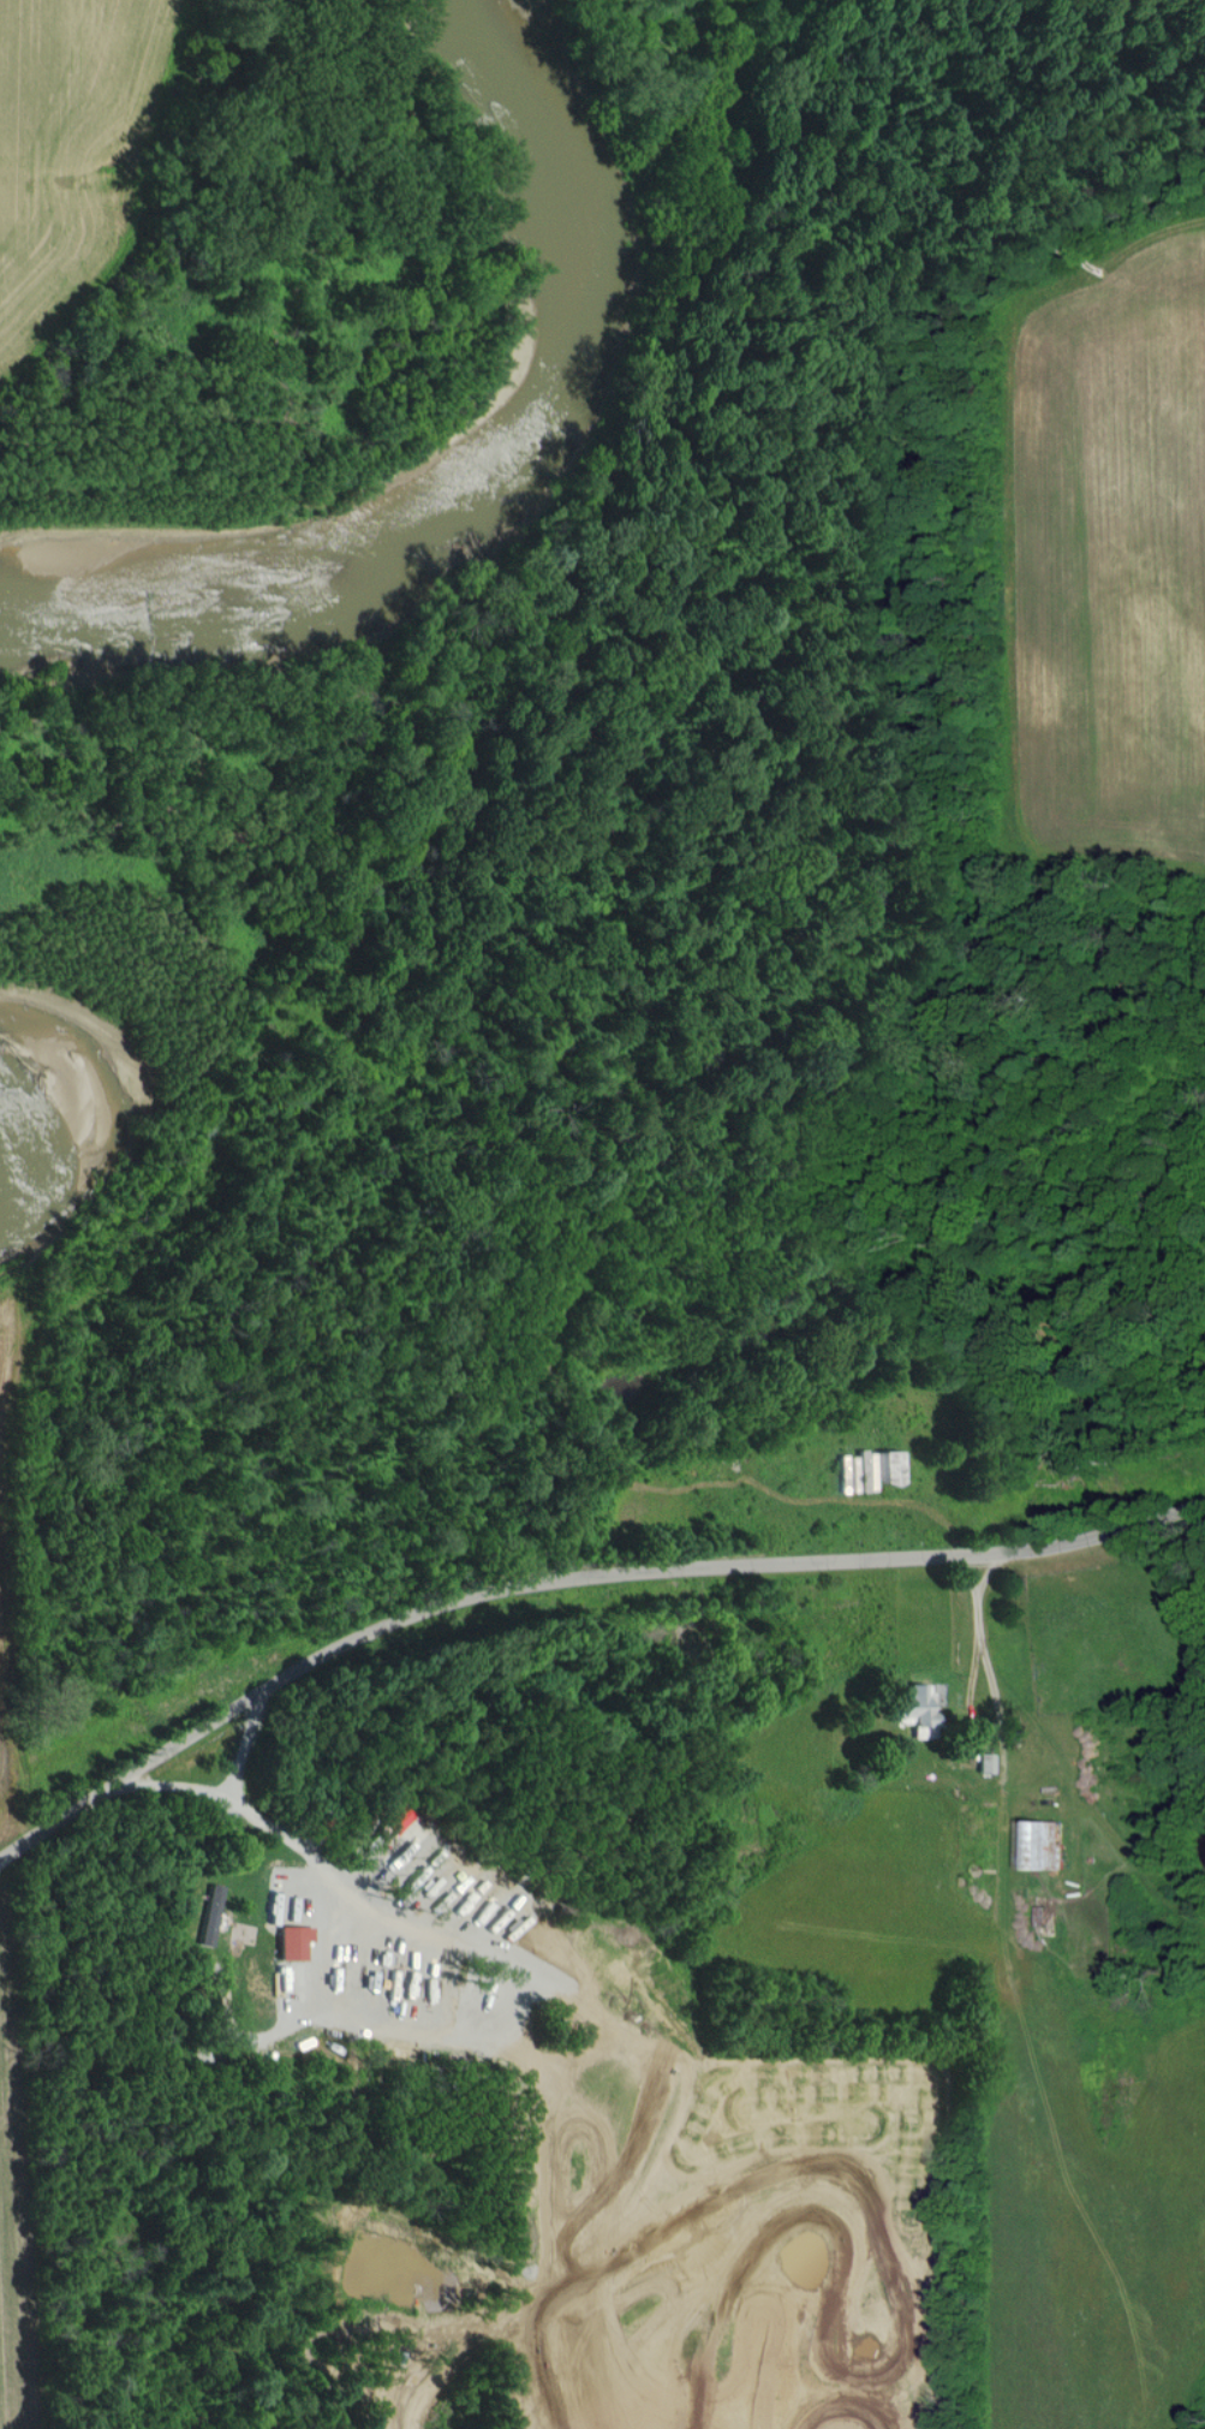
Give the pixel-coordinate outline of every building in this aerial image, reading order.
[(994,1771),(995,1753),(981,1752),(980,1771),(994,1771)] [(417,1813),(404,1800),(379,1828),(391,1840),(417,1813)] [(214,1945),(224,1884),(211,1882),(200,1942),(214,1945)] [(306,1959),(306,1939),(313,1939),(314,1925),(282,1925),(281,1958),(306,1959)]
